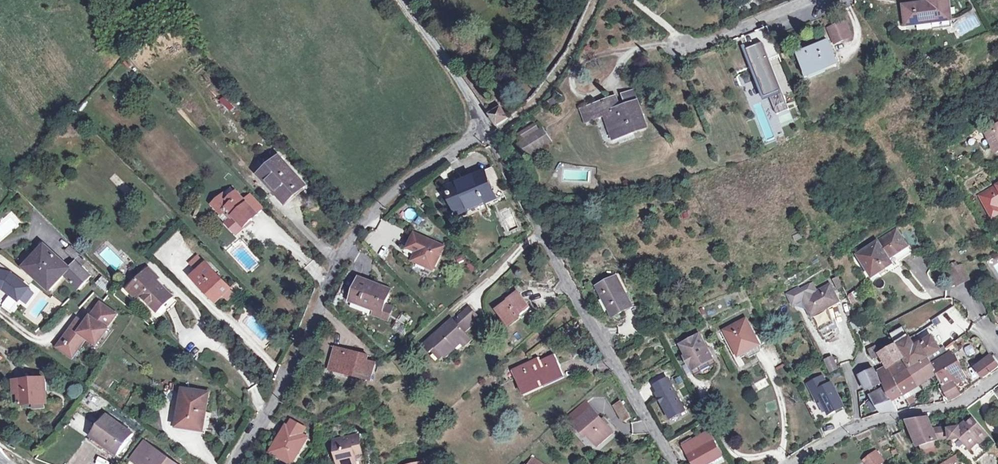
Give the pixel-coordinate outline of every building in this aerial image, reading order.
[(953,28),(949,0),(929,0),(929,2),(904,5),(906,25),(932,22),(933,30),(953,28)] [(835,42),(850,36),(844,22),(829,28),(835,42)] [(762,42),(746,48),(753,65),(757,64),(769,94),(776,114),(789,109),(762,42)] [(829,42),(799,54),(808,75),(838,63),(829,42)] [(765,96),(769,94),(757,64),(753,65),(765,96)] [(622,95),(627,106),(637,102),(633,92),(622,95)] [(226,98),(222,102),(227,107),(230,103),(226,98)] [(551,107),(558,104),(555,98),(548,101),(551,107)] [(611,103),(610,100),(582,110),(586,121),(605,114),(615,138),(633,131),(633,132),(646,127),(637,102),(627,106),(620,109),(617,100),(611,103)] [(487,111),(494,122),(505,115),(498,104),(487,111)] [(989,124),(993,132),(989,133),(997,149),(997,148),(997,119),(989,124)] [(539,129),(535,123),(519,134),(522,139),(539,129)] [(543,129),(520,144),(529,156),(551,141),(543,129)] [(292,193),(303,183),(280,157),(261,175),(286,203),(294,195),(292,193)] [(464,185),(449,191),(457,210),(467,205),(469,209),(485,202),(483,198),(494,194),(495,197),(504,193),(494,169),(485,173),(463,182),(464,185)] [(448,189),(449,191),(464,185),(463,182),(456,185),(448,189)] [(989,209),(981,195),(997,186),(997,182),(978,194),(992,219),(997,215),(997,203),(989,209)] [(305,185),(303,183),(292,193),(294,195),(305,185)] [(981,195),(989,209),(997,203),(997,186),(981,195)] [(253,218),(255,220),(261,214),(259,212),(248,200),(239,191),(230,199),(226,194),(218,202),(227,211),(229,209),(236,216),(230,222),(241,234),(248,226),(247,224),(253,218)] [(254,195),(248,200),(259,212),(265,206),(254,195)] [(225,214),(227,211),(218,202),(216,204),(225,214)] [(247,224),(248,226),(255,220),(253,218),(247,224)] [(882,262),(888,258),(907,246),(896,230),(858,255),(873,277),(886,268),(882,262)] [(443,246),(415,234),(410,243),(420,248),(418,251),(414,260),(433,269),(443,246)] [(77,262),(70,269),(45,246),(25,267),(51,290),(65,275),(79,289),(91,276),(77,262)] [(70,246),(66,251),(74,258),(78,254),(70,246)] [(892,264),(888,258),(882,262),(886,268),(892,264)] [(198,272),(206,265),(201,260),(193,267),(198,272)] [(4,288),(20,300),(29,288),(11,274),(12,271),(0,262),(0,287),(4,288)] [(207,264),(206,265),(198,272),(193,277),(213,299),(220,292),(223,296),(230,288),(207,264)] [(151,268),(147,271),(158,282),(162,278),(151,268)] [(158,282),(147,271),(129,290),(139,299),(142,296),(158,312),(173,297),(158,282)] [(102,277),(96,284),(106,293),(111,285),(102,277)] [(608,301),(616,315),(632,307),(615,277),(597,286),(606,302),(608,301)] [(838,290),(844,287),(838,277),(833,279),(838,290)] [(375,289),(377,284),(360,278),(351,301),(375,310),(382,313),(385,306),(390,294),(375,289)] [(813,283),(800,290),(798,288),(786,294),(793,306),(803,300),(812,317),(840,302),(831,284),(817,291),(813,283)] [(391,290),(377,284),(375,289),(390,294),(391,290)] [(868,286),(853,293),(853,292),(848,295),(853,305),(858,302),(858,301),(872,294),(868,286)] [(220,292),(213,299),(216,302),(223,296),(220,292)] [(498,309),(504,316),(507,314),(512,321),(530,307),(518,292),(498,309)] [(614,317),(616,315),(608,301),(606,302),(614,317)] [(94,318),(103,305),(100,303),(91,316),(94,318)] [(75,324),(63,340),(74,348),(83,335),(96,345),(107,328),(109,326),(117,314),(103,305),(94,318),(88,326),(85,330),(75,324)] [(392,308),(385,306),(382,313),(375,310),(374,315),(388,320),(392,308)] [(425,345),(431,351),(437,346),(446,356),(461,342),(465,345),(471,339),(464,332),(479,318),(469,308),(459,316),(460,317),(463,320),(458,326),(455,322),(453,319),(425,345)] [(507,314),(504,316),(510,323),(512,321),(507,314)] [(460,317),(455,322),(458,326),(463,320),(460,317)] [(78,319),(75,324),(85,330),(88,326),(78,319)] [(739,355),(759,345),(746,319),(725,330),(739,355)] [(891,335),(897,346),(910,370),(930,359),(929,357),(941,349),(933,336),(915,347),(904,327),(891,335)] [(107,328),(96,345),(98,346),(110,330),(107,328)] [(74,348),(63,340),(58,348),(73,358),(87,339),(83,335),(74,348)] [(699,367),(701,372),(711,366),(709,362),(713,360),(700,335),(686,342),(687,345),(686,348),(684,349),(687,356),(686,357),(690,366),(692,364),(695,370),(699,367)] [(952,344),(946,347),(950,354),(951,353),(956,351),(952,344)] [(437,346),(431,351),(440,361),(446,356),(437,346)] [(895,380),(910,370),(897,346),(882,354),(888,364),(879,370),(878,371),(884,383),(882,384),(891,398),(892,401),(903,394),(895,380)] [(336,347),(331,366),(340,368),(339,372),(371,380),(375,362),(367,360),(368,355),(352,351),(351,354),(347,353),(348,350),(336,347)] [(888,364),(882,354),(881,354),(878,349),(876,348),(875,347),(873,347),(871,348),(870,349),(869,351),(879,370),(888,364)] [(946,347),(941,349),(929,357),(930,359),(933,365),(938,373),(946,388),(955,383),(965,377),(951,353),(950,354),(946,347)] [(513,371),(523,391),(542,382),(544,386),(564,376),(555,356),(542,362),(535,365),(534,362),(513,371)] [(990,361),(978,370),(983,378),(997,367),(997,358),(997,356),(994,359),(994,358),(990,361)] [(831,372),(839,369),(833,357),(825,360),(831,372)] [(976,367),(978,370),(990,361),(988,358),(976,367)] [(910,370),(919,385),(938,373),(933,365),(930,359),(910,370)] [(881,383),(873,368),(859,375),(866,389),(881,383)] [(895,380),(903,394),(919,385),(910,370),(895,380)] [(45,378),(19,380),(20,393),(21,403),(31,402),(31,404),(47,402),(45,378)] [(660,392),(661,395),(659,396),(668,412),(679,414),(685,410),(668,378),(656,385),(660,392)] [(832,384),(822,389),(817,379),(808,383),(817,400),(821,399),(829,415),(844,407),(832,384)] [(525,395),(544,386),(542,382),(523,391),(525,395)] [(955,383),(946,388),(953,399),(962,395),(955,383)] [(891,398),(882,384),(876,387),(878,390),(870,394),(878,405),(891,398)] [(184,390),(179,426),(202,429),(207,394),(184,390)] [(892,401),(891,398),(878,405),(883,413),(898,411),(892,401)] [(816,402),(822,417),(826,415),(819,400),(816,402)] [(624,421),(631,416),(622,402),(615,406),(624,421)] [(581,427),(588,435),(597,446),(613,432),(592,408),(574,423),(579,429),(581,427)] [(827,420),(832,429),(845,423),(840,414),(827,420)] [(92,436),(90,440),(103,449),(105,446),(117,454),(132,434),(107,415),(92,436)] [(922,446),(933,442),(937,440),(937,439),(950,437),(950,440),(961,438),(970,449),(979,441),(977,439),(986,431),(975,418),(967,424),(966,422),(960,427),(950,428),(950,427),(944,427),(944,429),(934,430),(929,417),(912,421),(914,433),(920,446),(922,446)] [(643,420),(633,422),(635,432),(644,430),(643,420)] [(291,422),(288,427),(306,437),(309,432),(291,422)] [(288,427),(286,426),(272,452),(293,463),(308,438),(306,437),(288,427)] [(581,427),(579,429),(585,437),(588,435),(581,427)] [(683,446),(688,454),(694,463),(708,463),(722,456),(709,431),(701,435),(693,440),(683,446)] [(989,435),(986,431),(977,439),(979,441),(981,442),(989,435)] [(361,446),(359,436),(334,441),(340,463),(355,463),(357,463),(356,461),(363,459),(364,459),(362,449),(360,449),(359,447),(361,446)] [(682,443),(683,446),(693,440),(692,437),(682,443)] [(131,459),(137,463),(150,444),(144,440),(131,459)] [(150,444),(137,463),(138,463),(178,463),(150,444)] [(872,455),(879,463),(883,463),(885,462),(876,451),(872,455)] [(959,453),(941,463),(953,463),(960,460),(964,463),(968,463),(959,453)] [(94,463),(107,463),(109,461),(99,455),(94,463)] [(872,455),(864,460),(867,463),(879,463),(872,455)]
